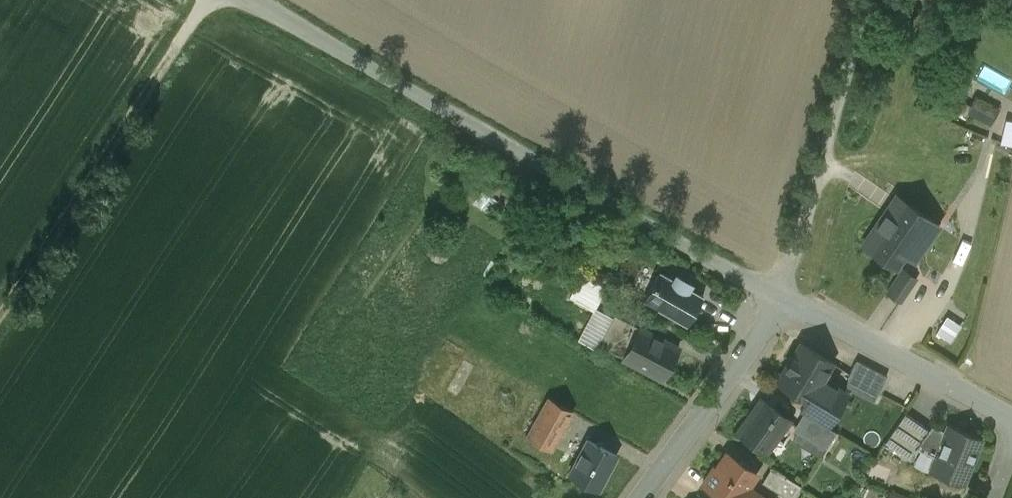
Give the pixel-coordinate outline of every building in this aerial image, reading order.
[(989,104),(975,96),(967,111),(982,118),(989,104)] [(516,179),(496,168),(484,191),(504,201),(516,179)] [(937,224),(896,196),(863,243),(896,267),(918,235),(926,241),(937,224)] [(916,277),(902,268),(886,292),(900,301),(916,277)] [(674,277),(660,269),(643,299),(686,324),(703,294),(689,286),(690,284),(675,276),(674,277)] [(583,273),(570,297),(576,300),(589,277),(583,273)] [(607,287),(589,277),(576,300),(594,311),(607,287)] [(640,327),(614,314),(599,343),(624,356),(624,358),(662,378),(678,347),(640,327)] [(947,315),(936,331),(950,340),(962,323),(947,315)] [(832,361),(801,342),(777,380),(807,399),(800,409),(805,412),(806,412),(826,425),(837,407),(827,401),(836,387),(822,378),(832,361)] [(887,374),(856,358),(848,374),(879,390),(887,374)] [(547,396),(524,438),(546,450),(570,408),(547,396)] [(788,418),(762,398),(738,431),(765,450),(788,418)] [(826,425),(806,412),(796,427),(827,446),(836,431),(826,425)] [(929,429),(905,412),(885,441),(909,458),(916,448),(926,433),(929,429)] [(948,424),(942,440),(926,433),(916,448),(935,456),(930,470),(963,483),(981,437),(948,424)] [(616,455),(587,440),(569,473),(598,488),(616,455)] [(747,486),(757,472),(727,452),(717,467),(714,465),(702,483),(724,497),(764,497),(747,486)] [(771,466),(762,481),(789,497),(792,497),(801,485),(771,466)]
